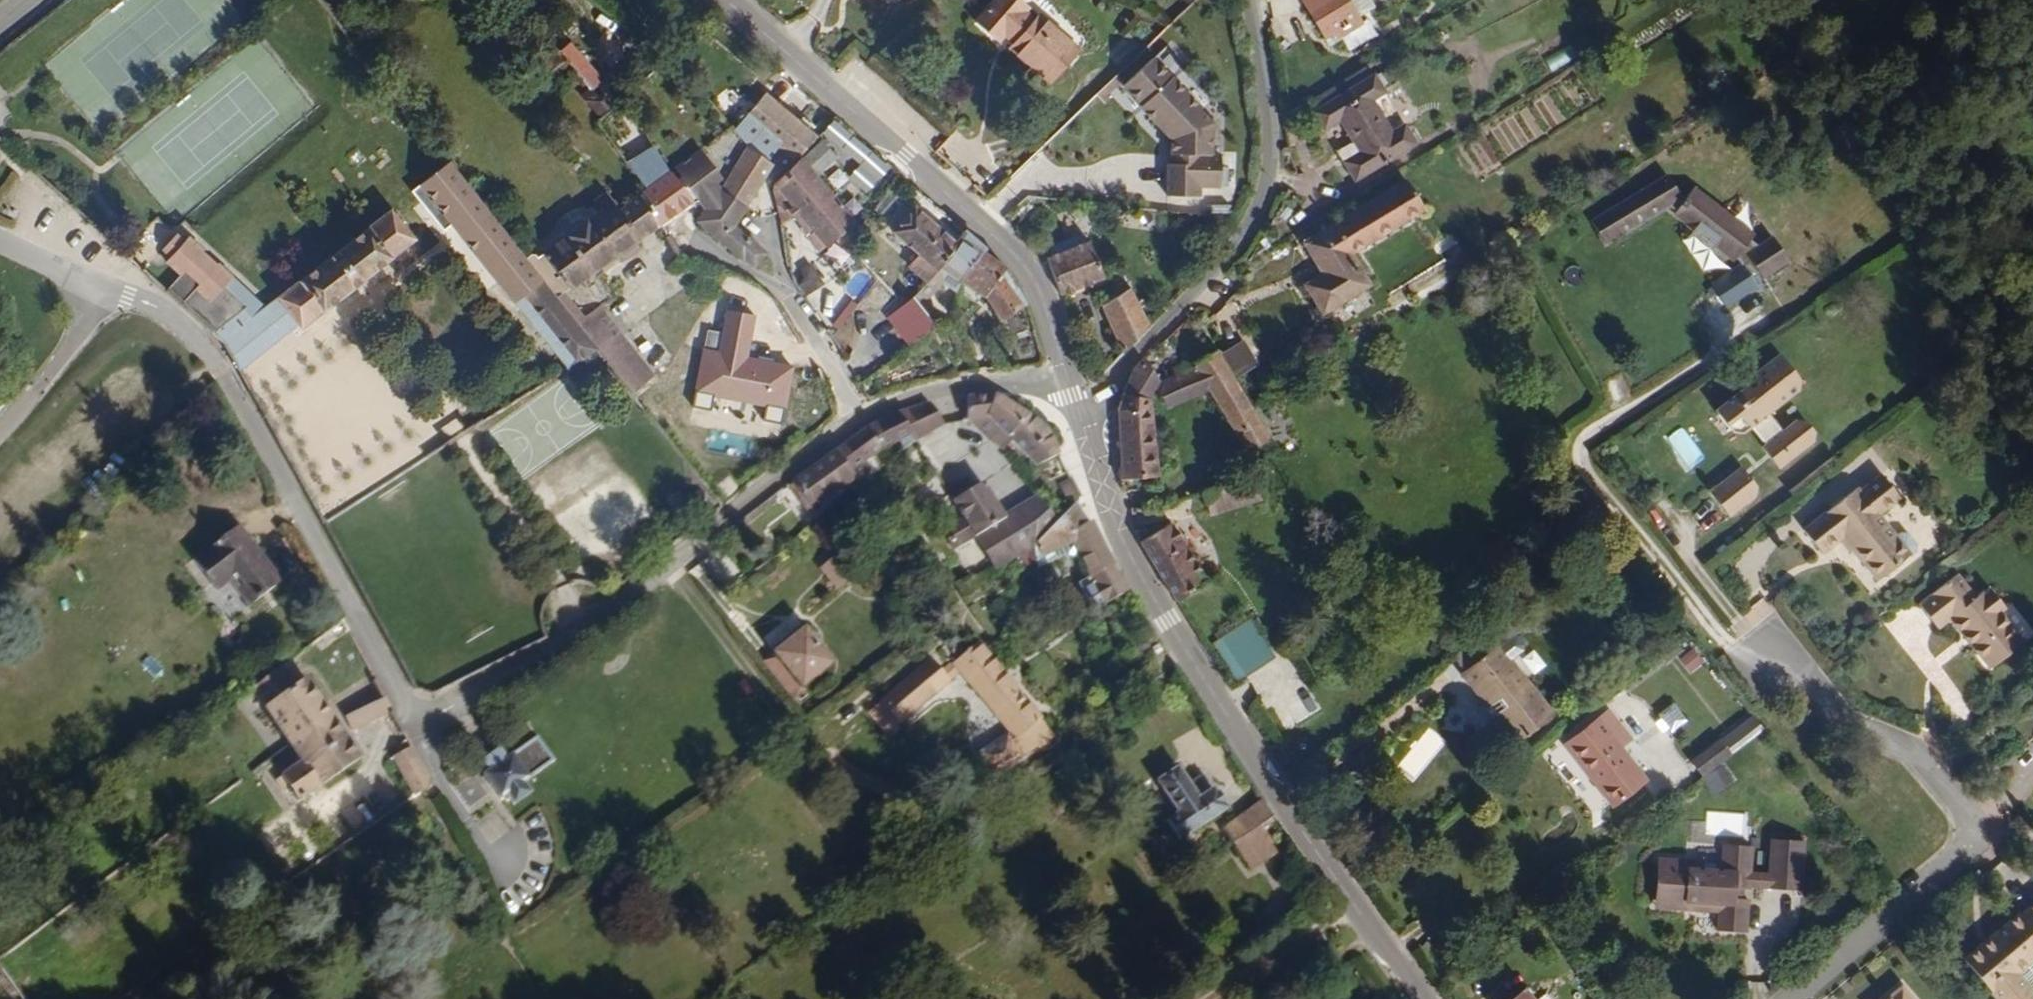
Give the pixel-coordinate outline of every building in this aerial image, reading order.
[(1063,59),(1022,22),(1018,27),(1007,16),(1010,12),(997,0),(982,0),(958,26),(978,47),(989,35),(1000,45),(994,52),(1036,90),(1063,59)] [(1175,12),(1186,0),(1168,0),(1166,2),(1175,12)] [(1345,16),(1337,0),(1309,0),(1300,5),(1298,6),(1314,40),(1324,35),(1326,40),(1330,37),(1350,27),(1345,16)] [(1361,0),(1337,0),(1345,16),(1364,6),(1361,0)] [(1337,53),(1363,41),(1356,25),(1350,27),(1330,37),(1337,53)] [(1316,44),(1326,40),(1324,35),(1314,40),(1316,44)] [(578,41),(567,50),(596,85),(607,76),(578,41)] [(1168,135),(1171,132),(1172,156),(1207,155),(1207,148),(1218,146),(1218,116),(1196,119),(1212,104),(1158,47),(1120,82),(1168,135)] [(1347,93),(1361,86),(1356,76),(1342,83),(1347,93)] [(593,83),(581,92),(601,117),(612,107),(593,83)] [(1392,135),(1378,142),(1361,108),(1374,101),(1367,83),(1361,86),(1347,93),(1322,106),(1305,114),(1313,132),(1329,124),(1339,146),(1330,151),(1335,161),(1330,164),(1340,183),(1400,153),(1392,135)] [(802,161),(814,148),(753,92),(735,113),(796,167),(802,161)] [(1305,114),(1322,106),(1318,96),(1300,105),(1305,114)] [(715,124),(718,127),(723,122),(722,121),(721,119),(715,124)] [(836,122),(818,145),(877,189),(895,166),(836,122)] [(707,181),(730,197),(754,157),(743,145),(747,140),(740,133),(736,136),(707,181)] [(698,174),(703,167),(681,140),(654,162),(671,187),(675,183),(696,200),(689,214),(720,246),(732,236),(717,217),(730,197),(707,181),(698,174)] [(623,185),(648,166),(630,143),(605,163),(623,185)] [(1330,164),(1335,161),(1330,151),(1325,153),(1330,164)] [(1172,156),(1165,156),(1166,198),(1203,198),(1202,185),(1226,184),(1226,155),(1207,155),(1172,156)] [(843,214),(829,198),(802,161),(796,167),(778,185),(777,190),(790,206),(785,211),(813,244),(843,214)] [(635,214),(671,187),(654,162),(648,166),(623,185),(617,191),(635,214)] [(1663,170),(1589,220),(1605,244),(1679,194),(1663,170)] [(1378,283),(1359,247),(1442,201),(1427,174),(1313,237),(1331,270),(1316,279),(1333,308),(1378,283)] [(1754,229),(1692,184),(1672,213),(1734,257),(1754,229)] [(548,283),(635,214),(617,191),(524,265),(541,288),(548,283)] [(479,207),(485,201),(479,193),(473,199),(479,207)] [(541,288),(524,265),(479,207),(473,199),(470,195),(449,215),(454,222),(444,231),(549,369),(585,344),(563,316),(552,301),(541,288)] [(928,262),(954,234),(912,198),(888,227),(911,248),(904,256),(921,271),(928,262)] [(302,339),(421,248),(394,213),(267,308),(260,299),(251,305),(242,312),(209,337),(221,349),(238,379),(298,333),(302,339)] [(1058,253),(1093,247),(1090,233),(1055,239),(1058,253)] [(948,280),(967,255),(971,249),(954,234),(928,262),(948,280)] [(1773,234),(1745,251),(1761,277),(1788,260),(1773,234)] [(162,292),(209,337),(242,312),(225,296),(222,300),(216,294),(227,282),(212,268),(211,269),(198,256),(198,255),(184,241),(161,265),(175,278),(162,292)] [(1065,292),(1115,283),(1108,244),(1093,247),(1058,253),(1065,292)] [(1008,311),(990,275),(967,255),(948,280),(965,296),(971,319),(978,318),(987,367),(1016,363),(1008,311)] [(1754,286),(1737,261),(1709,281),(1727,306),(1754,286)] [(251,305),(227,282),(216,294),(222,300),(225,296),(242,312),(251,305)] [(552,301),(558,296),(548,283),(541,288),(552,301)] [(563,316),(569,311),(558,296),(552,301),(563,316)] [(614,381),(634,364),(584,299),(569,311),(563,316),(585,344),(614,381)] [(1121,353),(1143,333),(1136,299),(1110,304),(1121,353)] [(901,345),(918,332),(894,300),(891,303),(878,313),(901,345)] [(755,315),(725,311),(719,350),(702,348),(694,391),(787,409),(793,365),(748,355),(755,315)] [(1219,368),(1240,358),(1229,334),(1208,346),(1219,368)] [(1234,397),(1219,368),(1208,346),(1206,340),(1181,353),(1183,357),(1172,363),(1145,377),(1159,400),(1197,380),(1233,455),(1255,442),(1234,397)] [(1767,461),(1801,434),(1802,424),(1794,414),(1785,412),(1770,423),(1756,406),(1788,382),(1788,370),(1769,346),(1743,367),(1744,370),(1704,402),(1722,425),(1731,426),(1741,417),(1755,434),(1750,439),(1767,461)] [(1172,363),(1183,357),(1181,353),(1179,350),(1169,356),(1172,363)] [(1150,469),(1156,468),(1142,390),(1145,377),(1138,366),(1100,404),(1109,474),(1115,474),(1116,480),(1150,475),(1150,469)] [(1038,448),(1032,426),(970,395),(946,396),(947,417),(954,417),(970,434),(984,450),(995,440),(1010,459),(1038,448)] [(940,425),(928,403),(899,416),(911,437),(913,441),(940,425)] [(858,466),(877,450),(911,437),(899,416),(880,423),(844,447),(858,466)] [(1681,427),(1664,438),(1686,470),(1703,459),(1681,427)] [(793,483),(812,507),(860,469),(858,466),(844,447),(793,483)] [(1718,509),(1744,488),(1744,479),(1730,458),(1698,484),(1718,509)] [(1889,527),(1884,529),(1867,507),(1889,491),(1870,466),(1849,484),(1846,480),(1792,522),(1809,544),(1826,531),(1831,527),(1841,540),(1865,570),(1902,543),(1902,536),(1896,528),(1889,527)] [(1212,511),(1252,498),(1244,473),(1204,486),(1212,511)] [(1042,498),(1053,495),(1048,480),(1038,483),(1042,498)] [(967,525),(985,513),(964,485),(953,493),(946,484),(929,498),(946,520),(926,535),(939,553),(958,540),(972,531),(967,525)] [(813,507),(818,514),(833,503),(827,497),(813,507)] [(982,571),(1017,547),(1038,519),(1019,497),(989,519),(972,531),(958,540),(982,571)] [(1098,589),(1108,581),(1071,526),(1068,528),(1050,506),(1038,519),(1017,547),(1021,564),(1054,540),(1093,593),(1098,589)] [(967,525),(972,531),(989,519),(985,513),(967,525)] [(186,547),(199,568),(243,529),(234,516),(186,547)] [(1186,597),(1211,579),(1177,524),(1150,541),(1186,597)] [(1836,544),(1841,540),(1831,527),(1826,531),(1836,544)] [(218,567),(252,544),(243,529),(199,568),(207,580),(221,571),(218,567)] [(823,551),(828,547),(820,536),(815,540),(823,551)] [(239,598),(273,577),(252,544),(218,567),(221,571),(239,598)] [(1988,605),(1993,600),(1978,581),(1973,585),(1971,584),(1966,589),(1947,565),(1909,596),(1927,620),(1940,610),(1976,654),(1987,655),(2007,640),(2007,629),(1988,605)] [(1107,600),(1117,593),(1108,581),(1098,589),(1107,600)] [(1250,615),(1212,641),(1238,679),(1276,653),(1250,615)] [(1498,740),(1532,712),(1480,642),(1492,631),(1483,618),(1438,652),(1450,667),(1446,671),(1498,740)] [(806,677),(836,654),(811,620),(804,625),(799,619),(790,627),(794,633),(782,642),(806,677)] [(798,683),(806,677),(782,642),(772,649),(798,683)] [(1045,732),(1035,719),(978,647),(954,666),(960,673),(962,675),(1006,730),(1012,737),(1027,756),(1029,754),(1024,749),(1031,743),(1040,755),(1054,743),(1045,732)] [(1675,659),(1685,675),(1701,665),(1691,649),(1675,659)] [(291,747),(323,724),(277,661),(271,666),(247,685),(291,747)] [(914,676),(932,697),(960,673),(954,666),(943,675),(932,662),(914,676)] [(887,732),(932,697),(914,676),(870,711),(887,732)] [(332,718),(339,728),(378,699),(373,688),(332,718)] [(1673,733),(1690,723),(1678,704),(1661,715),(1673,733)] [(1711,739),(1719,751),(1754,724),(1745,713),(1711,739)] [(302,797),(350,762),(323,724),(291,747),(302,764),(287,775),(302,797)] [(1638,794),(1614,761),(1624,754),(1603,727),(1561,759),(1607,819),(1638,794)] [(1012,737),(1006,730),(1000,734),(1005,741),(982,759),(999,781),(1023,763),(1022,760),(1027,756),(1012,737)] [(528,782),(518,767),(527,760),(522,752),(520,750),(512,738),(502,745),(507,751),(500,756),(496,750),(482,760),(489,770),(484,775),(502,801),(508,797),(512,803),(527,793),(523,786),(528,782)] [(536,738),(520,750),(522,752),(527,760),(538,775),(554,763),(536,738)] [(408,791),(422,782),(403,746),(388,755),(408,791)] [(276,778),(297,762),(291,753),(269,769),(276,778)] [(1152,803),(1185,782),(1175,767),(1164,775),(1151,758),(1131,772),(1152,803)] [(999,781),(982,759),(976,764),(993,785),(999,781)] [(528,782),(538,775),(527,760),(518,767),(528,782)] [(1163,823),(1208,795),(1195,775),(1185,782),(1152,803),(1150,805),(1163,823)] [(459,788),(468,805),(485,795),(477,779),(459,788)] [(1222,838),(1251,819),(1260,813),(1252,799),(1213,824),(1222,838)] [(492,811),(473,825),(488,846),(507,832),(492,811)] [(1240,864),(1268,844),(1251,819),(1222,838),(1240,864)] [(327,847),(336,841),(330,830),(319,838),(327,847)] [(1786,887),(1791,840),(1760,837),(1756,872),(1736,870),(1739,843),(1711,840),(1709,859),(1674,855),(1670,902),(1705,905),(1703,924),(1730,927),(1733,894),(1720,893),(1721,883),(1734,884),(1735,880),(1755,882),(1755,883),(1786,887)] [(2024,934),(2022,932),(2032,925),(2032,897),(2024,884),(2000,901),(1999,899),(1944,938),(1984,995),(2009,977),(2016,979),(2024,973),(2025,966),(2010,944),(2024,934)] [(1904,995),(1890,977),(1865,998),(1902,998),(1904,995)] [(1493,998),(1516,998),(1507,987),(1493,998)]
